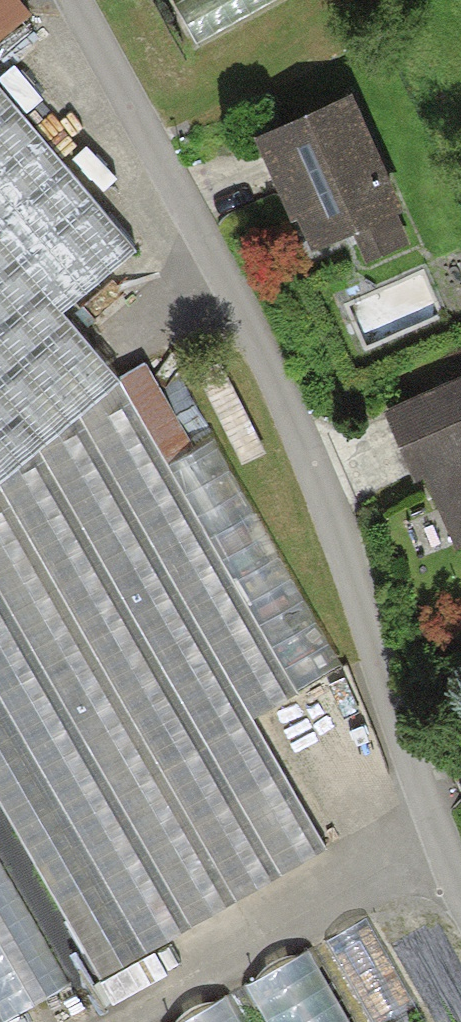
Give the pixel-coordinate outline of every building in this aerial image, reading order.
[(191,29),(259,0),(179,0),(191,29)] [(132,391),(73,319),(143,261),(0,88),(0,499),(132,391)] [(418,249),(361,100),(268,136),(315,258),(362,240),(372,266),(418,249)] [(387,408),(415,474),(425,470),(457,543),(460,541),(460,377),(387,408)] [(0,499),(0,812),(96,983),(324,844),(263,725),(300,703),(132,391),(0,499)] [(0,867),(0,1021),(19,1021),(72,993),(0,867)] [(188,1021),(448,1021),(384,912),(188,1021)]
